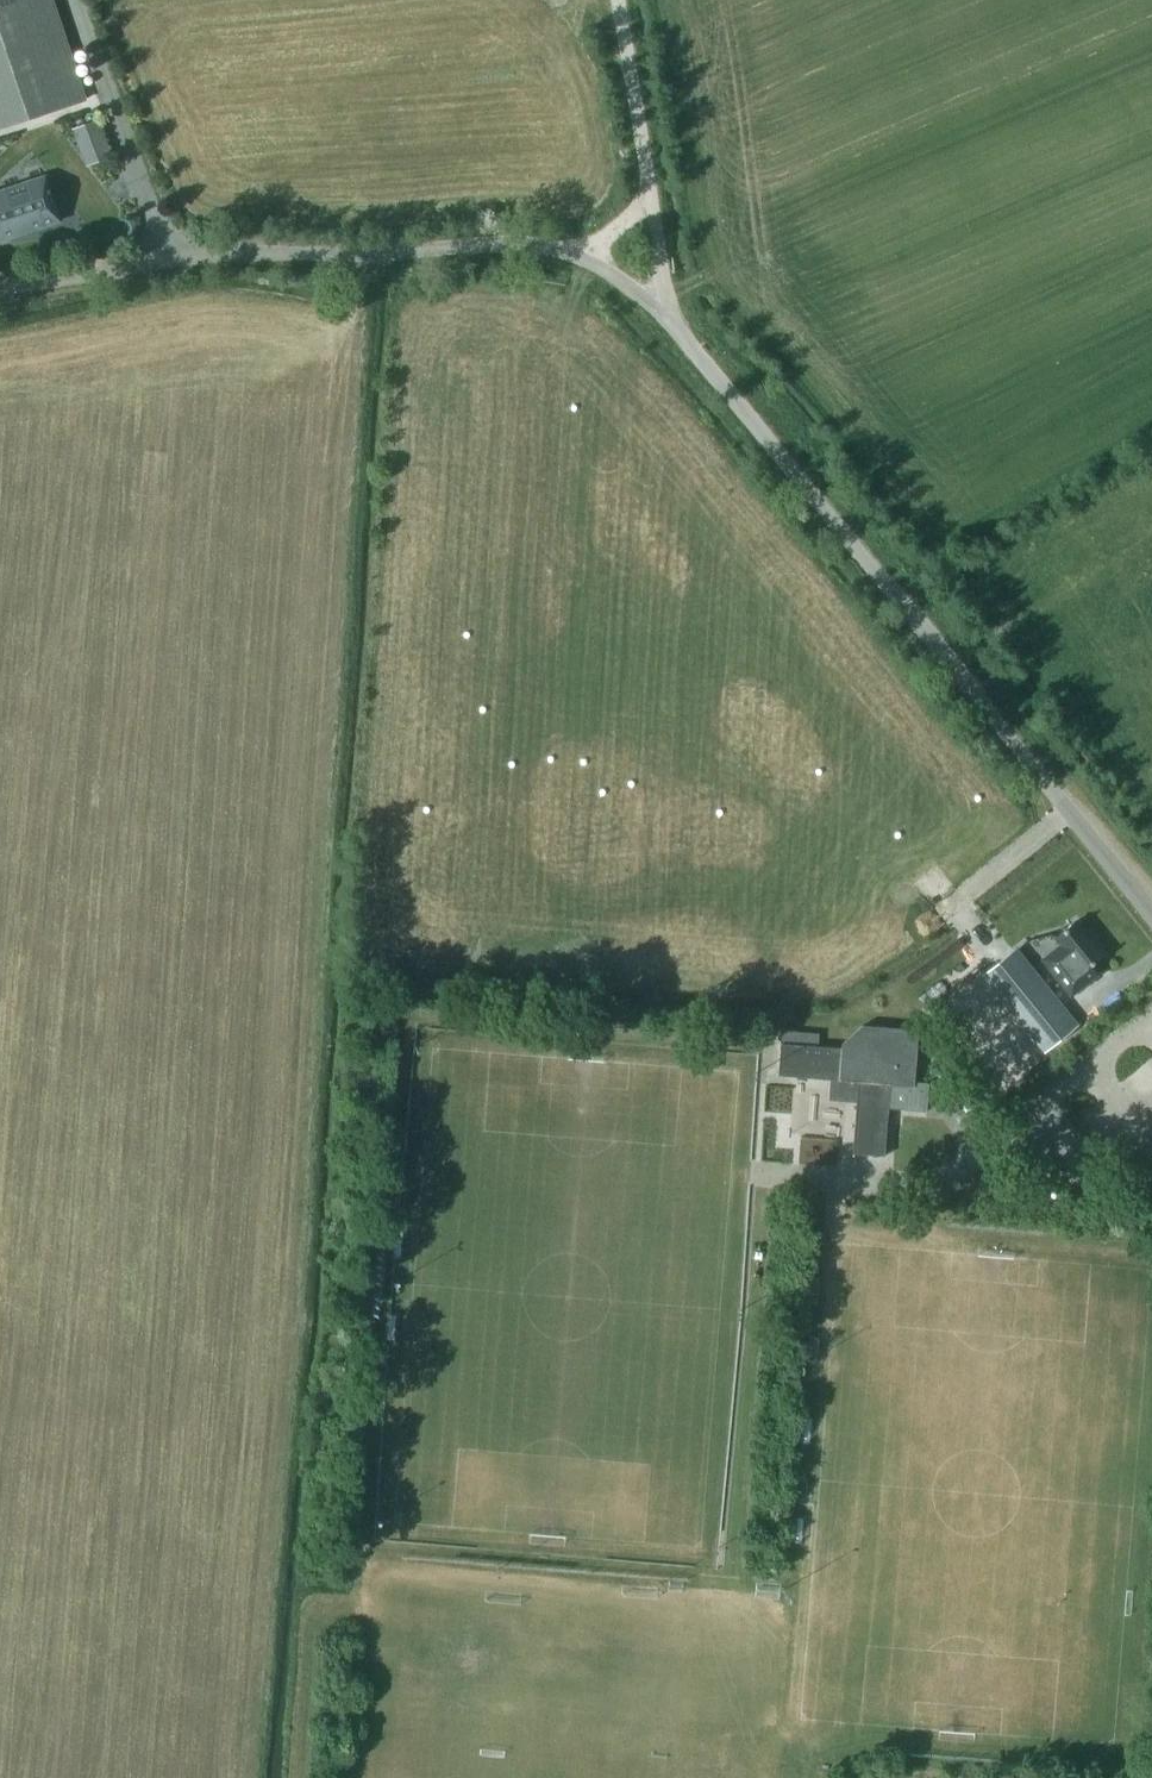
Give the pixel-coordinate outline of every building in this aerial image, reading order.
[(85,99),(52,0),(0,0),(0,127),(85,99)] [(85,124),(99,161),(112,156),(98,119),(85,124)] [(34,232),(34,231),(60,224),(53,197),(54,197),(50,181),(7,192),(8,193),(0,195),(0,241),(34,232)] [(1104,954),(1076,920),(1056,936),(1061,942),(1042,958),(1072,995),(1098,974),(1090,965),(1104,954)] [(987,973),(1047,1047),(1075,1025),(1015,951),(987,973)] [(863,1026),(841,1046),(841,1047),(780,1043),(778,1075),(839,1079),(838,1092),(857,1093),(853,1153),(885,1155),(888,1108),(927,1111),(929,1082),(913,1081),(917,1031),(863,1026)]
